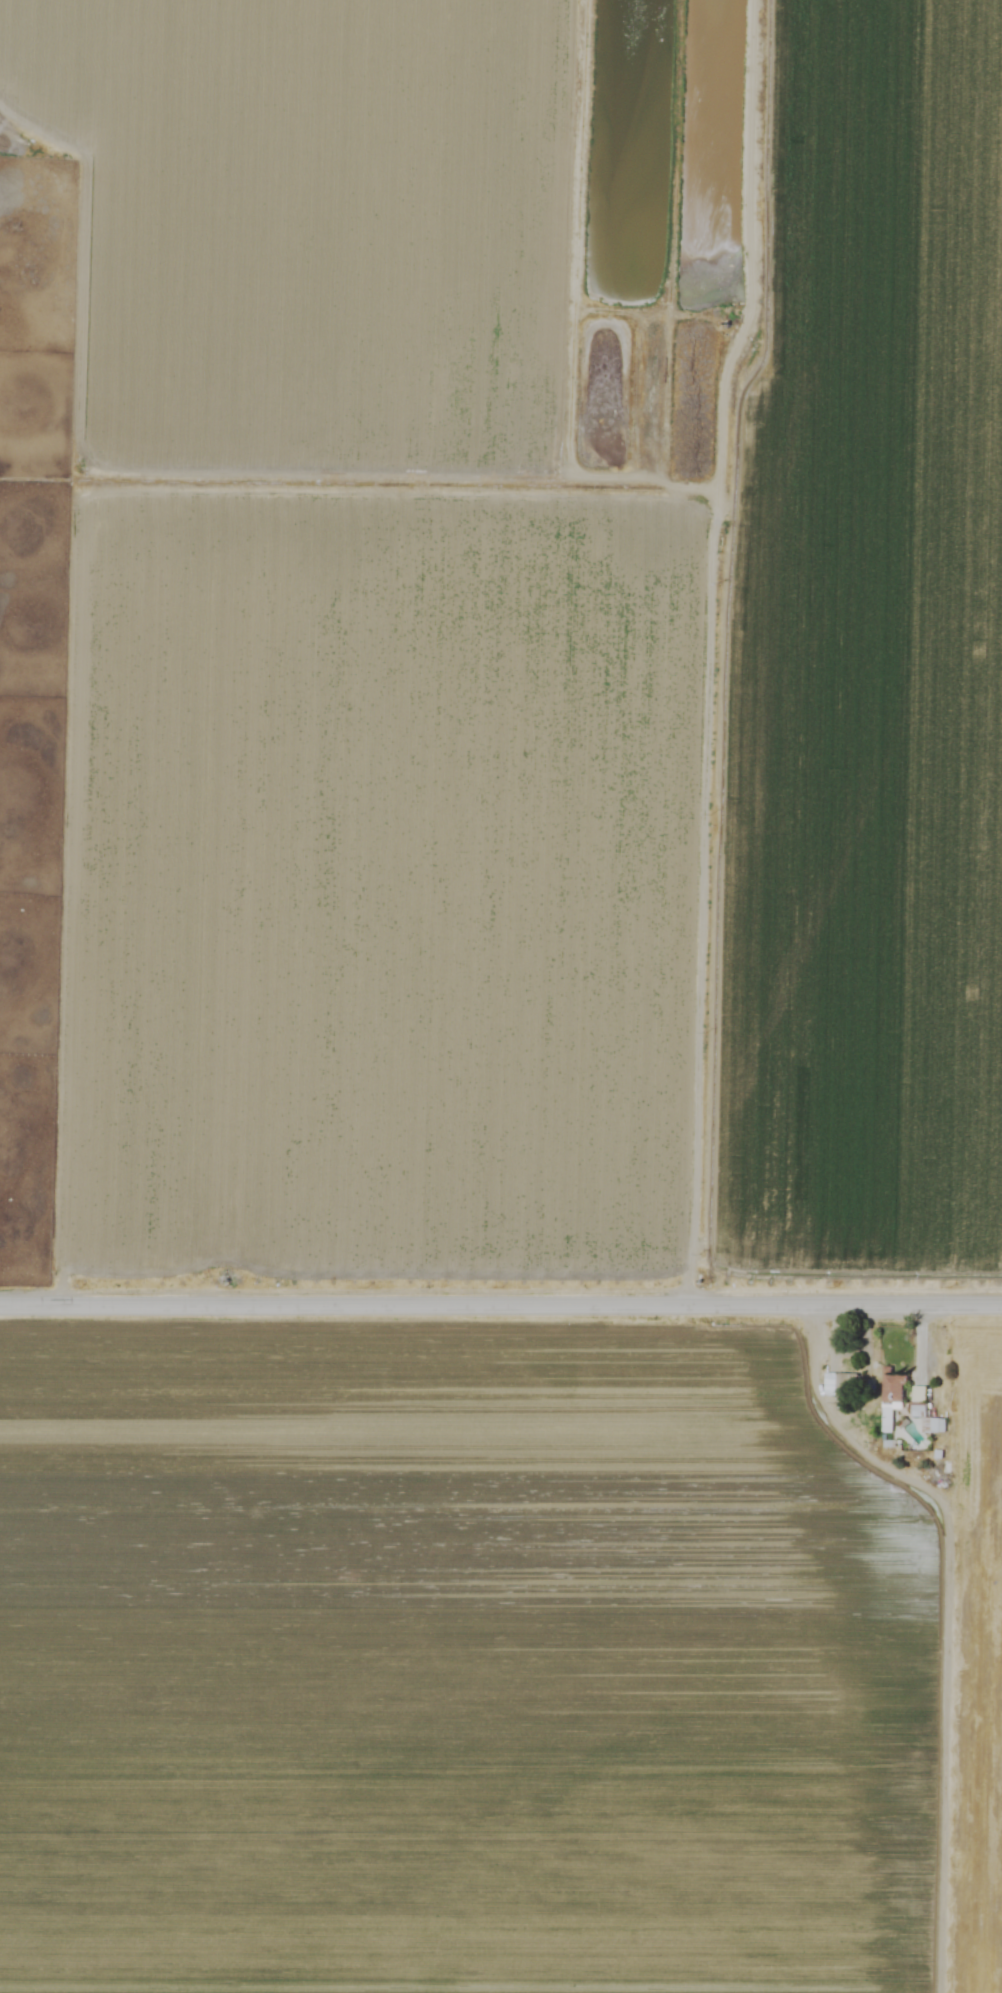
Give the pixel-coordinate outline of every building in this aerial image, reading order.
[(891,1408),(903,1408),(903,1372),(882,1372),(882,1432),(891,1432),(891,1408)] [(912,1403),(924,1403),(924,1386),(912,1386),(912,1403)] [(912,1416),(920,1416),(920,1408),(912,1408),(912,1416)]
